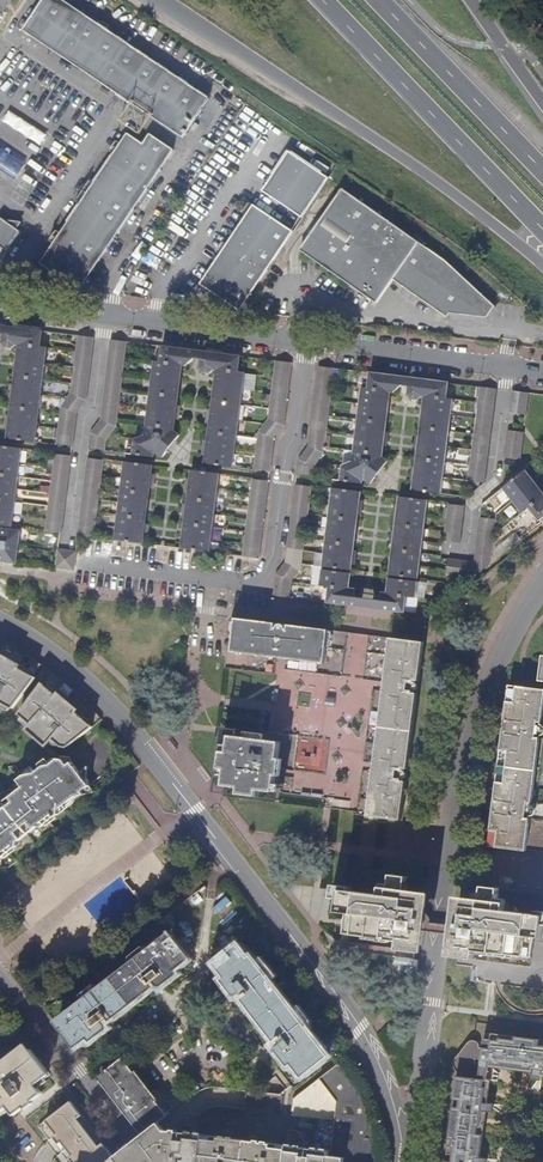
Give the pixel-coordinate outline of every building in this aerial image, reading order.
[(81,67),(107,28),(64,0),(37,0),(20,27),(81,67)] [(209,98),(107,28),(81,67),(183,138),(209,98)] [(6,120),(40,141),(45,133),(11,111),(6,120)] [(39,263),(79,290),(173,150),(149,134),(143,143),(127,133),(39,263)] [(3,171),(12,157),(0,149),(0,169),(3,171)] [(303,218),(330,179),(289,151),(262,191),(303,218)] [(339,194),(296,255),(373,309),(389,286),(442,323),(445,319),(482,325),(489,314),(441,265),(442,266),(339,194)] [(240,311),(294,232),(253,204),(200,284),(240,311)] [(2,247),(7,250),(20,231),(16,229),(3,220),(0,218),(0,250),(2,247)] [(3,220),(16,229),(21,221),(3,220)] [(542,342),(542,324),(526,321),(524,339),(542,342)] [(4,327),(0,330),(0,334),(3,335),(7,331),(14,332),(15,328),(4,327)] [(41,331),(15,328),(14,332),(7,331),(3,335),(2,344),(16,346),(17,346),(13,384),(11,400),(9,415),(7,430),(7,438),(36,441),(45,365),(47,347),(39,346),(41,331)] [(86,400),(93,338),(77,336),(71,391),(60,407),(56,444),(72,446),(76,413),(86,400)] [(127,342),(110,340),(100,420),(90,432),(88,448),(105,450),(106,440),(117,427),(127,342)] [(159,456),(177,432),(175,430),(176,420),(178,406),(182,367),(185,367),(195,359),(204,351),(187,349),(161,346),(160,361),(153,361),(144,434),(134,439),(132,453),(153,456),(156,453),(159,456)] [(211,353),(204,351),(195,359),(200,360),(205,357),(211,357),(211,353)] [(238,356),(211,353),(211,357),(205,357),(200,360),(199,368),(215,371),(210,410),(208,424),(207,440),(205,454),(204,463),(233,466),(245,372),(237,371),(238,356)] [(252,469),(270,471),(274,438),(284,425),(292,363),(291,363),(275,361),(268,418),(257,432),(252,469)] [(299,458),(297,475),(312,477),(314,466),(323,453),(334,368),(319,366),(309,446),(299,458)] [(364,481),(366,482),(385,458),(382,457),(383,447),(385,432),(390,393),(393,393),(402,386),(413,378),(369,373),(367,389),(361,388),(352,461),(342,465),(340,480),(362,483),(364,481)] [(421,379),(413,378),(402,386),(408,388),(413,383),(420,384),(421,379)] [(444,398),(446,382),(421,379),(420,384),(413,383),(408,388),(407,395),(422,396),(423,397),(418,436),(416,451),(414,466),(413,480),(411,490),(441,493),(453,400),(444,398)] [(479,387),(476,409),(494,411),(497,389),(479,387)] [(529,393),(511,391),(509,413),(526,416),(529,393)] [(476,409),(474,426),(492,429),(494,411),(476,409)] [(485,484),(492,429),(474,426),(467,482),(485,484)] [(524,433),(507,431),(503,459),(520,461),(524,434),(524,433)] [(180,435),(177,432),(159,456),(163,458),(180,435)] [(12,527),(22,449),(0,446),(0,525),(12,527)] [(45,531),(60,532),(62,533),(72,455),(54,453),(45,531)] [(79,535),(94,537),(104,459),(87,458),(78,535),(79,535)] [(388,461),(385,458),(366,482),(369,484),(388,461)] [(114,540),(143,543),(144,538),(146,524),(150,489),(152,475),(153,465),(123,462),(114,540)] [(187,493),(186,505),(184,518),(181,548),(210,552),(219,474),(190,470),(189,479),(187,493)] [(540,489),(530,478),(525,471),(502,489),(521,515),(529,509),(539,521),(542,518),(542,493),(540,489)] [(533,476),(530,478),(540,489),(542,487),(533,476)] [(251,478),(241,556),(259,558),(269,481),(251,478)] [(311,486),(296,484),(285,562),(276,575),(273,596),(289,598),(291,583),(301,567),(311,486)] [(352,564),(354,550),(358,515),(360,501),(361,492),(331,489),(321,567),(351,571),(352,564)] [(398,497),(397,506),(395,520),(393,532),(392,545),(388,575),(418,579),(427,501),(398,497)] [(447,504),(445,519),(444,532),(443,541),(460,544),(464,506),(447,504)] [(448,558),(446,570),(445,575),(461,578),(472,579),(490,566),(496,520),(479,517),(473,561),(448,558)] [(16,563),(18,547),(20,530),(0,528),(0,561),(16,563)] [(75,569),(76,548),(56,547),(56,568),(75,569)] [(327,602),(353,606),(359,606),(360,597),(354,597),(355,590),(349,589),(351,574),(321,570),(319,587),(329,588),(327,602)] [(386,593),(380,592),(379,600),(373,599),(372,608),(378,609),(405,612),(406,597),(416,599),(417,582),(388,578),(386,593)] [(373,599),(360,597),(359,606),(372,608),(373,599)] [(232,618),(230,636),(234,637),(232,652),(228,651),(227,658),(226,668),(275,674),(277,657),(323,663),(328,630),(232,618)] [(419,681),(423,642),(390,638),(368,816),(400,820),(406,782),(402,781),(402,779),(403,779),(405,778),(406,776),(406,773),(405,771),(403,770),(403,768),(407,769),(417,694),(412,693),(412,691),(415,691),(417,689),(418,687),(418,685),(416,683),(414,682),(414,680),(419,681)] [(1,702),(14,709),(32,675),(19,668),(21,666),(0,654),(0,704),(1,702)] [(40,680),(22,713),(34,724),(32,726),(50,743),(55,739),(64,747),(91,725),(74,710),(76,707),(58,691),(55,693),(40,680)] [(489,846),(525,851),(530,819),(528,819),(529,810),(530,803),(531,803),(540,738),(538,737),(539,729),(540,723),(541,723),(542,708),(542,690),(510,685),(489,846)] [(281,742),(268,741),(232,736),(226,785),(274,792),(281,742)] [(1,859),(17,846),(18,841),(36,828),(41,827),(58,815),(58,811),(76,797),(86,795),(83,791),(90,786),(87,782),(80,773),(69,760),(53,758),(34,773),(25,775),(17,780),(21,785),(15,790),(0,802),(0,859),(1,859)] [(88,766),(80,773),(87,782),(88,766)] [(96,793),(90,786),(83,791),(86,795),(96,793)] [(15,790),(13,788),(0,798),(0,802),(15,790)] [(201,847),(194,853),(201,862),(209,857),(201,847)] [(331,898),(339,899),(338,912),(345,913),(344,920),(343,933),(399,941),(398,949),(414,951),(418,927),(420,927),(422,925),(423,923),(423,920),(422,918),(419,917),(422,892),(406,890),(407,881),(391,875),(390,888),(389,896),(380,895),(349,891),(349,889),(333,887),(331,898)] [(381,887),(380,895),(389,896),(390,888),(381,887)] [(505,910),(496,909),(497,898),(498,889),(481,891),(480,900),(466,898),(462,922),(458,923),(457,925),(456,927),(456,929),(458,932),(461,933),(457,957),(474,959),(475,951),(531,957),(533,937),(541,938),(542,925),(542,915),(536,915),(527,913),(505,910)] [(506,899),(497,898),(496,909),(505,910),(506,899)] [(59,1027),(74,1045),(78,1045),(89,1037),(92,1040),(101,1034),(95,1027),(98,1025),(100,1029),(103,1031),(105,1030),(107,1029),(108,1026),(107,1024),(104,1020),(109,1017),(112,1020),(154,987),(151,983),(156,980),(159,985),(163,985),(164,984),(166,982),(166,979),(165,977),(163,974),(165,973),(170,980),(179,973),(176,970),(188,961),(188,959),(188,957),(173,938),(170,941),(168,937),(157,946),(155,943),(147,950),(144,946),(141,948),(140,949),(139,952),(138,955),(98,987),(95,984),(93,985),(91,987),(89,989),(89,992),(90,994),(68,1010),(70,1013),(60,1022),(62,1025),(59,1027)] [(243,998),(259,1019),(275,1040),(279,1037),(282,1041),(279,1044),(278,1046),(278,1049),(279,1052),(281,1053),(285,1053),(286,1052),(289,1050),(291,1052),(284,1058),(290,1065),(293,1063),(301,1072),(302,1074),(304,1074),(306,1074),(324,1060),(321,1057),(325,1054),(317,1044),(319,1042),(313,1034),(303,1021),(305,1016),(300,1010),(297,1013),(265,972),(267,967),(262,961),(259,964),(252,956),(250,958),(241,947),(237,950),(235,947),(216,962),(217,963),(217,965),(226,976),(222,979),(229,987),(236,982),(238,984),(234,987),(233,989),(233,991),(235,993),(237,994),(240,993),(243,991),(246,996),(243,998)] [(161,987),(159,985),(156,980),(151,983),(154,987),(157,990),(161,987)] [(114,1023),(112,1020),(109,1017),(104,1020),(107,1024),(110,1027),(114,1023)] [(458,1057),(456,1059),(453,1063),(454,1066),(455,1068),(457,1071),(459,1072),(461,1073),(461,1077),(457,1077),(454,1099),(459,1100),(458,1107),(453,1107),(447,1154),(452,1155),(451,1161),(487,1161),(487,1159),(481,1158),(487,1111),(492,1112),(494,1104),(488,1103),(491,1081),(487,1080),(489,1068),(534,1073),(534,1079),(542,1080),(542,1074),(542,1045),(538,1044),(539,1039),(493,1033),(491,1039),(484,1038),(482,1047),(480,1046),(479,1043),(476,1041),(474,1041),(471,1041),(469,1042),(458,1057)] [(7,1107),(14,1115),(24,1107),(26,1109),(34,1103),(32,1100),(42,1093),(36,1085),(51,1074),(27,1043),(0,1064),(0,1113),(7,1107)] [(100,1079),(110,1092),(112,1091),(145,1134),(160,1122),(168,1115),(163,1109),(159,1104),(162,1101),(163,1097),(157,1091),(154,1090),(151,1093),(124,1058),(102,1074),(101,1076),(100,1079)] [(376,1145),(373,1128),(361,1092),(338,1064),(293,1099),(292,1116),(329,1120),(328,1124),(334,1125),(331,1151),(302,1147),(303,1138),(297,1131),(290,1130),(288,1145),(279,1144),(166,1130),(160,1122),(145,1134),(116,1157),(119,1161),(377,1161),(376,1145)] [(247,1090),(247,1106),(289,1108),(289,1092),(247,1090)] [(116,1157),(104,1142),(100,1146),(78,1118),(83,1115),(71,1100),(39,1126),(50,1140),(55,1137),(60,1144),(62,1141),(67,1148),(73,1155),(71,1157),(74,1161),(119,1161),(116,1157)] [(57,1146),(63,1153),(67,1148),(62,1141),(60,1144),(57,1146)] [(67,1148),(63,1153),(68,1159),(71,1157),(73,1155),(67,1148)]
